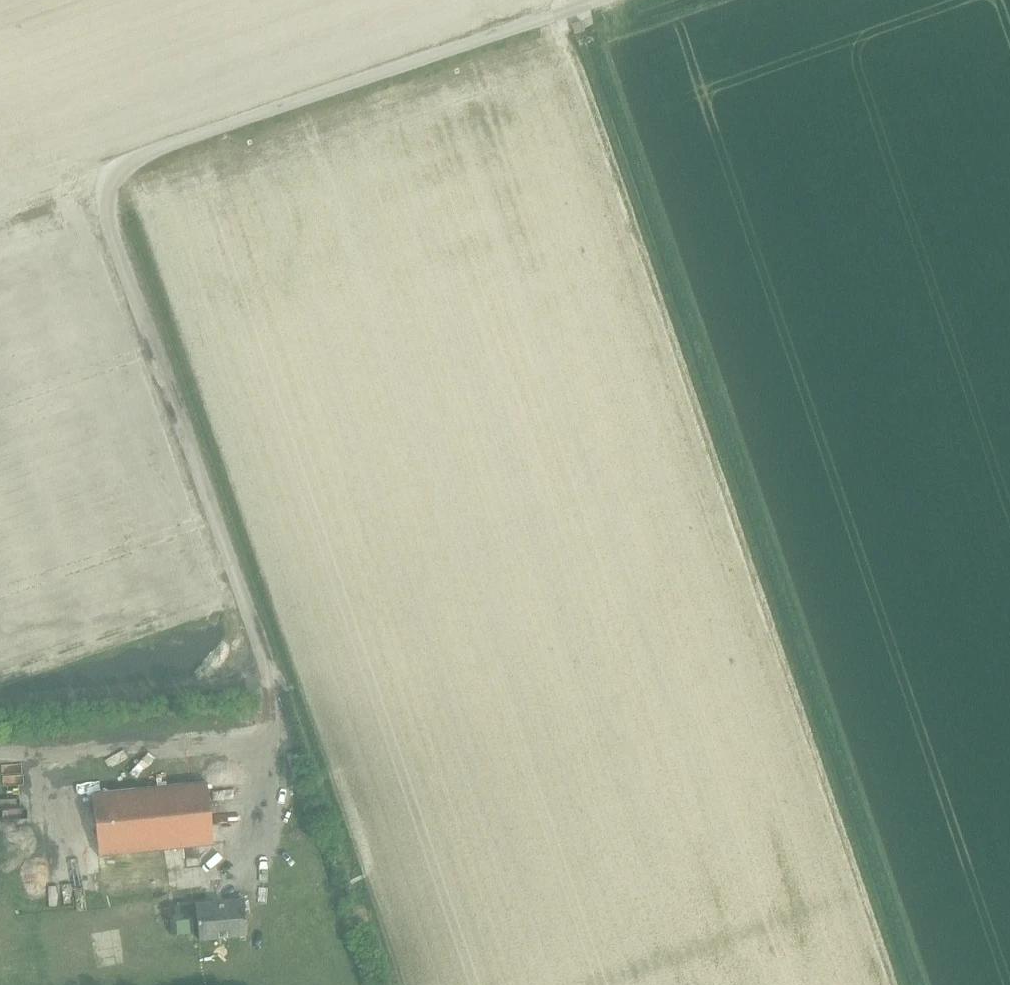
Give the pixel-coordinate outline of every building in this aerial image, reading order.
[(205,780),(92,793),(99,857),(182,848),(184,859),(199,858),(198,847),(213,845),(205,780)] [(1,806),(0,806),(0,886),(13,884),(1,806)] [(198,939),(226,938),(246,936),(243,900),(175,905),(170,905),(172,933),(198,931),(198,939)] [(74,984),(79,984),(91,984),(85,931),(37,936),(39,954),(71,951),(74,984)] [(46,955),(50,984),(67,984),(73,984),(69,952),(46,955)]
